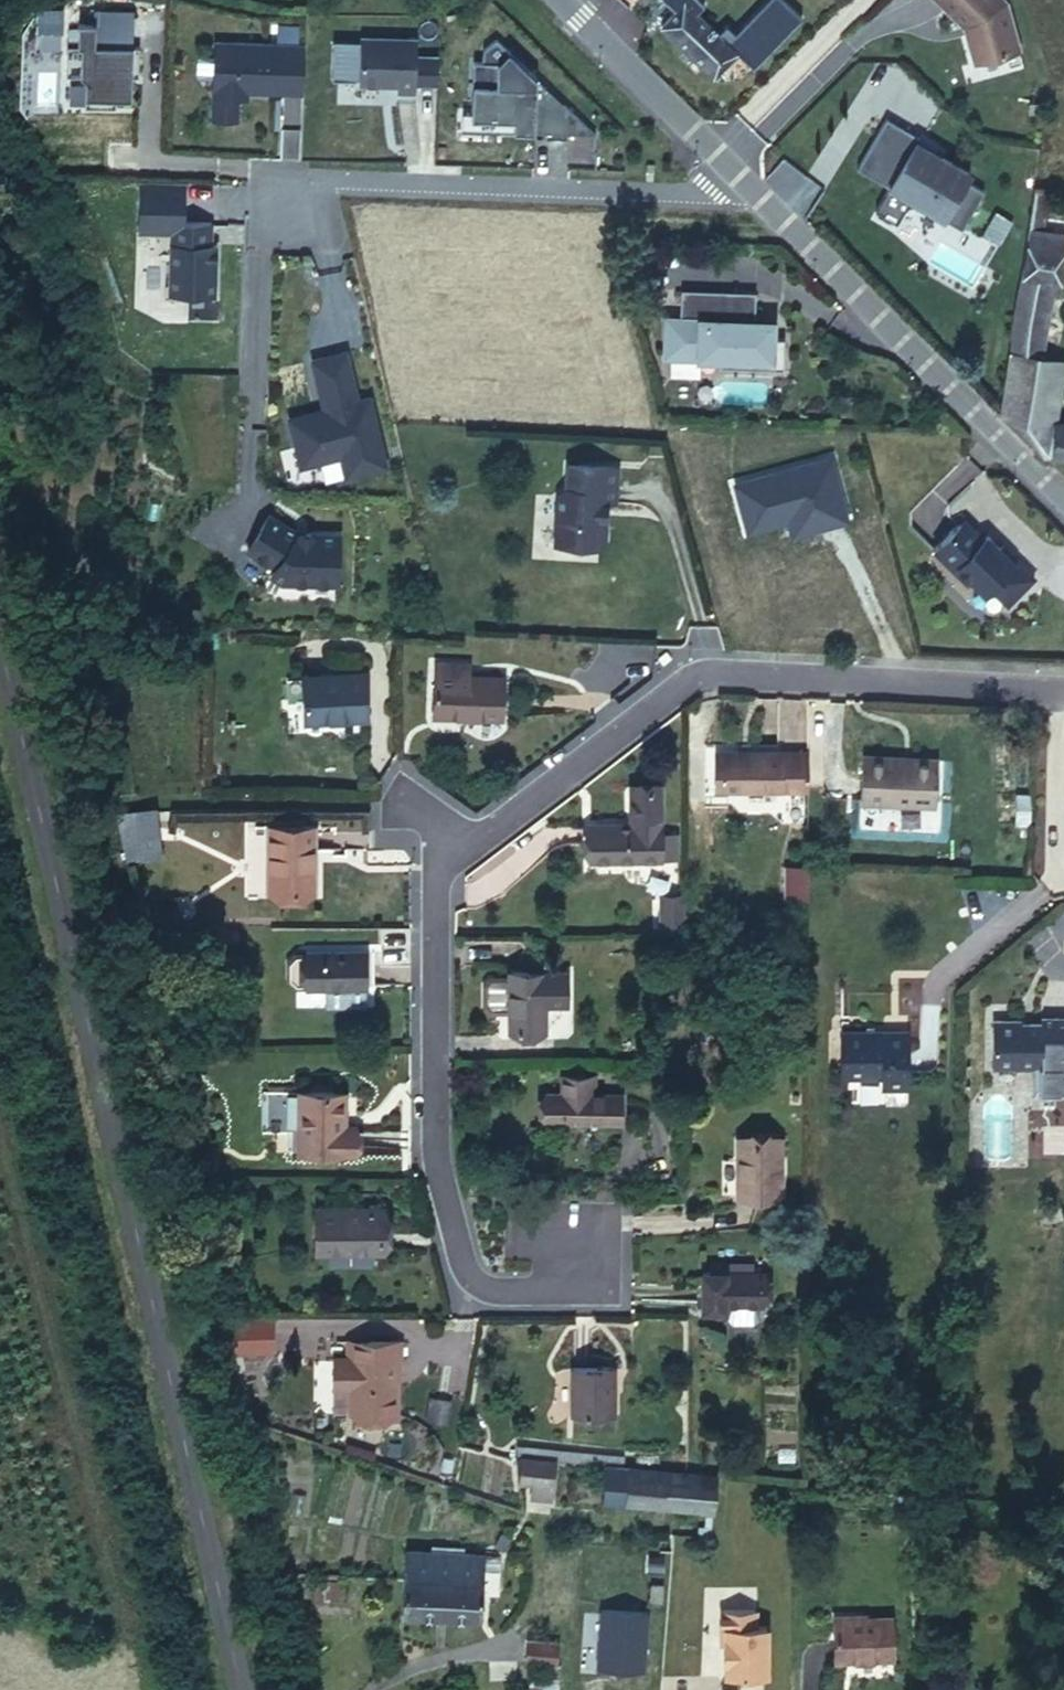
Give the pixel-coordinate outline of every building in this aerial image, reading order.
[(667,5),(671,1),(679,8),(684,3),(695,14),(704,5),(699,0),(662,0),(667,5)] [(717,35),(729,46),(752,69),(802,19),(782,0),(769,0),(734,34),(726,26),(717,35)] [(961,24),(968,22),(970,28),(963,30),(974,62),(1019,50),(1006,2),(1004,0),(936,0),(961,24)] [(676,12),(679,8),(671,1),(667,5),(676,12)] [(695,14),(684,3),(679,8),(676,12),(662,27),(706,69),(729,46),(717,35),(695,14)] [(132,44),(133,10),(95,8),(94,21),(78,20),(78,42),(67,42),(66,72),(80,72),(85,78),(84,104),(116,105),(116,96),(131,97),(132,74),(139,74),(140,44),(132,44)] [(286,61),(304,62),(303,56),(296,56),(297,25),(277,24),(277,43),(214,41),(214,56),(197,55),(196,77),(213,78),(212,96),(239,97),(240,90),(284,92),(286,61)] [(416,40),(360,38),(360,41),(359,80),(359,83),(397,84),(397,91),(415,91),(415,83),(416,57),(416,40)] [(331,79),(359,80),(360,41),(332,41),(331,79)] [(536,78),(508,50),(495,84),(472,84),(470,113),(470,119),(501,120),(500,132),(534,133),(536,78)] [(416,57),(415,83),(437,84),(438,57),(416,57)] [(284,92),(303,92),(304,62),(286,61),(284,92)] [(563,104),(536,78),(534,133),(562,134),(563,104)] [(236,120),(237,97),(212,96),(211,119),(236,120)] [(595,135),(563,104),(562,134),(595,135)] [(462,113),(461,130),(500,132),(501,120),(470,119),(470,113),(462,113)] [(919,137),(886,118),(857,168),(889,187),(875,211),(896,223),(906,207),(918,203),(959,228),(981,189),(966,180),(970,173),(916,142),(919,137)] [(1049,190),(1035,187),(1028,230),(1063,237),(1063,222),(1045,219),(1049,190)] [(986,222),(1003,232),(1010,220),(993,210),(986,222)] [(169,293),(214,295),(216,244),(210,244),(211,222),(172,220),(169,293)] [(986,222),(979,234),(996,244),(1003,232),(986,222)] [(1063,251),(1063,237),(1028,230),(1021,275),(1053,281),(1060,282),(1063,251)] [(1041,357),(1053,281),(1021,275),(1009,352),(1041,357)] [(668,320),(667,354),(719,356),(719,366),(783,369),(784,339),(769,338),(770,324),(753,324),(754,319),(741,318),(742,292),(680,289),(679,321),(668,320)] [(755,292),(742,292),(741,318),(754,319),(755,292)] [(385,466),(368,397),(356,400),(344,351),(311,359),(323,411),(288,419),(299,465),(339,455),(344,476),(385,466)] [(1054,419),(1063,360),(1009,352),(1000,416),(1043,456),(1053,457),(1054,421),(1054,419)] [(1054,421),(1053,457),(1063,457),(1063,421),(1054,421)] [(615,503),(617,467),(567,465),(565,487),(556,495),(553,543),(597,546),(604,540),(605,518),(603,515),(603,502),(615,503)] [(284,576),(295,582),(351,584),(353,535),(309,534),(279,518),(258,554),(287,571),(284,576)] [(964,519),(934,550),(966,583),(970,580),(984,594),(990,588),(1007,605),(1034,577),(1016,560),(1014,562),(1000,548),(986,535),(983,538),(964,519)] [(1002,546),(1000,548),(1014,562),(1016,560),(1002,546)] [(436,661),(435,667),(458,668),(458,676),(467,676),(468,662),(436,661)] [(501,718),(503,678),(458,676),(458,668),(435,667),(433,715),(501,718)] [(365,673),(302,676),(304,721),(366,718),(365,673)] [(807,789),(807,752),(719,751),(719,753),(719,787),(719,788),(807,789)] [(934,806),(937,765),(902,764),(903,757),(862,755),(860,802),(934,806)] [(937,765),(937,758),(903,757),(902,764),(937,765)] [(590,859),(676,858),(676,836),(660,836),(659,785),(631,786),(631,825),(590,825),(590,859)] [(1029,793),(1015,793),(1015,825),(1029,825),(1029,793)] [(161,852),(155,809),(117,809),(122,833),(131,831),(137,854),(161,852)] [(314,892),(314,831),(302,832),(302,826),(267,825),(267,892),(314,892)] [(137,854),(131,831),(122,833),(128,855),(137,854)] [(785,897),(808,897),(807,868),(785,868),(785,897)] [(682,929),(682,895),(660,895),(660,929),(682,929)] [(680,934),(659,934),(659,949),(680,949),(680,934)] [(374,966),(374,951),(307,952),(307,954),(296,954),(289,962),(289,979),(296,986),(307,985),(307,988),(367,987),(367,966),(374,966)] [(567,971),(508,972),(509,1032),(545,1032),(545,1004),(567,1004),(567,971)] [(1041,1018),(1041,1023),(1020,1023),(1020,1021),(992,1020),(992,1066),(1033,1066),(1033,1087),(1038,1087),(1038,1093),(1060,1093),(1060,1090),(1063,1090),(1063,1018),(1041,1018)] [(907,1087),(907,1032),(840,1031),(841,1075),(882,1076),(882,1087),(907,1087)] [(545,1121),(620,1121),(620,1093),(593,1093),(589,1093),(589,1075),(562,1074),(561,1093),(546,1092),(545,1121)] [(343,1125),(344,1092),(299,1091),(298,1153),(354,1154),(354,1125),(343,1125)] [(780,1196),(779,1137),(738,1137),(738,1196),(780,1196)] [(382,1251),(382,1207),(316,1207),(316,1252),(382,1251)] [(711,1271),(752,1272),(752,1263),(711,1263),(711,1271)] [(762,1303),(763,1273),(752,1272),(711,1271),(702,1271),(701,1309),(720,1310),(720,1304),(726,1304),(726,1302),(762,1303)] [(273,1349),(273,1316),(235,1316),(235,1350),(273,1349)] [(395,1412),(396,1359),(401,1359),(401,1340),(346,1339),(346,1357),(333,1357),(333,1386),(351,1386),(351,1412),(395,1412)] [(613,1367),(572,1367),(572,1415),(613,1415),(613,1367)] [(448,1400),(431,1397),(427,1420),(444,1423),(448,1400)] [(621,1457),(514,1446),(514,1454),(621,1465),(621,1457)] [(550,1500),(555,1460),(515,1456),(518,1475),(517,1480),(518,1480),(532,1482),(530,1498),(550,1500)] [(626,1503),(630,1467),(606,1465),(603,1501),(626,1503)] [(713,1510),(716,1475),(630,1467),(626,1503),(713,1510)] [(480,1617),(484,1555),(405,1550),(401,1612),(480,1617)] [(767,1676),(766,1626),(755,1626),(755,1610),(720,1609),(719,1627),(724,1627),(724,1644),(724,1676),(767,1676)] [(893,1658),(892,1616),(866,1616),(866,1613),(832,1615),(833,1660),(893,1658)] [(642,1685),(646,1626),(600,1623),(596,1681),(642,1685)] [(556,1664),(558,1642),(527,1640),(525,1662),(556,1664)]
